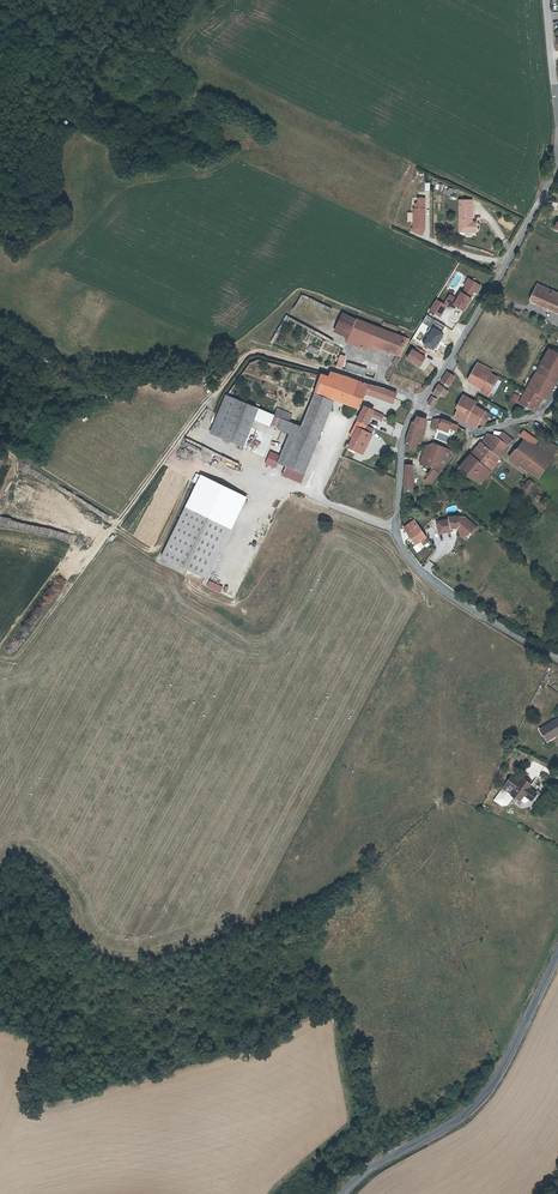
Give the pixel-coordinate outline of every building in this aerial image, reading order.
[(460,201),(459,229),(464,229),(464,233),(475,234),(476,223),(469,223),(469,221),(471,221),(472,202),(460,201)] [(524,288),(529,291),(533,282),(528,279),(524,288)] [(456,305),(466,312),(472,300),(471,300),(475,293),(478,295),(482,288),(470,280),(466,287),(468,289),(464,295),(463,294),(459,301),(456,305)] [(537,284),(530,300),(557,313),(557,293),(537,284)] [(452,296),(447,303),(449,305),(457,309),(458,307),(456,305),(459,301),(452,296)] [(438,301),(431,311),(442,318),(449,305),(447,303),(445,306),(438,301)] [(357,321),(344,314),(337,329),(350,336),(357,321)] [(367,351),(369,346),(372,338),(402,351),(405,346),(407,347),(410,341),(396,336),(381,330),(358,320),(357,321),(350,336),(347,343),(367,351)] [(398,332),(399,327),(384,321),(382,326),(398,332)] [(399,358),(402,351),(372,338),(369,346),(399,358)] [(309,345),(307,351),(317,355),(320,349),(309,345)] [(557,369),(557,352),(550,347),(540,366),(555,375),(557,369)] [(345,358),(340,356),(336,368),(341,369),(345,358)] [(347,361),(344,369),(364,376),(366,368),(347,361)] [(468,380),(475,384),(476,381),(484,386),(491,374),(492,371),(493,369),(478,362),(468,380)] [(552,380),(555,375),(540,366),(537,371),(552,380)] [(450,384),(456,375),(448,371),(442,380),(450,384)] [(548,388),(552,380),(537,371),(533,378),(548,388)] [(317,394),(332,399),(335,400),(360,409),(361,405),(364,399),(353,396),(359,382),(355,380),(338,375),(332,374),(331,379),(323,376),(317,394)] [(498,380),(491,374),(484,386),(482,389),(481,392),(489,397),(498,380)] [(544,395),(548,388),(533,378),(529,386),(544,395)] [(556,383),(552,380),(548,388),(552,390),(556,383)] [(364,399),(367,392),(368,388),(370,388),(371,385),(359,382),(353,396),(364,399)] [(440,384),(434,394),(439,397),(445,386),(440,384)] [(380,388),(371,385),(370,388),(368,388),(367,392),(383,396),(385,393),(379,391),(380,388)] [(537,410),(545,396),(544,395),(529,386),(521,402),(536,411),(537,410)] [(385,393),(383,396),(382,398),(393,404),(398,394),(387,390),(380,388),(379,391),(385,393)] [(552,390),(548,388),(544,395),(545,396),(548,398),(552,390)] [(332,399),(317,394),(299,428),(286,422),(280,419),(277,426),(276,428),(290,435),(277,464),(285,467),(281,476),(296,483),(314,441),(332,399)] [(457,408),(459,409),(469,413),(474,405),(469,403),(472,398),(464,394),(457,408)] [(221,437),(230,416),(252,426),(255,420),(268,425),(269,423),(277,426),(280,419),(286,422),(289,415),(275,409),(272,416),(237,400),(227,396),(210,433),(221,437)] [(430,404),(434,406),(438,399),(433,396),(429,402),(430,404)] [(300,485),(335,400),(332,399),(314,441),(296,483),(300,485)] [(456,417),(478,428),(486,412),(474,405),(469,413),(459,409),(456,417)] [(360,420),(367,424),(373,411),(366,408),(360,420)] [(372,413),(371,415),(381,420),(383,415),(375,412),(374,413),(372,413)] [(491,414),(486,412),(478,428),(485,425),(491,414)] [(243,447),(252,426),(230,416),(221,437),(243,447)] [(425,425),(425,418),(418,416),(415,422),(414,422),(409,438),(408,440),(408,448),(415,451),(418,441),(423,424),(425,425)] [(434,420),(433,428),(440,428),(443,419),(434,420)] [(444,419),(443,419),(440,428),(450,431),(452,427),(453,422),(444,419)] [(350,440),(353,441),(360,428),(364,431),(366,426),(367,424),(360,420),(350,440)] [(367,424),(366,426),(364,431),(360,428),(353,441),(350,448),(358,451),(365,436),(371,438),(372,434),(374,430),(366,426),(367,424)] [(422,442),(427,425),(425,425),(423,424),(418,441),(422,442)] [(456,433),(454,437),(461,441),(464,437),(456,433)] [(489,435),(490,436),(507,449),(511,444),(515,440),(506,433),(502,440),(500,438),(496,435),(489,433),(487,434),(489,435)] [(371,438),(365,436),(358,451),(363,454),(371,438)] [(499,455),(502,458),(507,449),(490,436),(485,444),(499,455)] [(538,446),(553,458),(557,452),(557,448),(545,437),(538,446)] [(518,450),(517,449),(512,457),(540,479),(555,459),(553,458),(538,446),(537,445),(526,439),(526,438),(518,450)] [(489,470),(499,455),(485,444),(483,442),(472,456),(489,470)] [(423,461),(436,466),(442,468),(448,459),(450,459),(451,457),(449,456),(451,450),(436,444),(428,445),(423,461)] [(493,473),(502,458),(499,455),(489,470),(493,473)] [(481,481),(489,470),(472,456),(461,470),(483,488),(485,484),(481,481)] [(404,490),(410,489),(413,464),(406,463),(404,481),(404,490)] [(432,482),(439,472),(434,469),(427,478),(432,482)] [(493,473),(489,470),(481,481),(485,484),(493,473)] [(238,500),(240,495),(228,489),(199,475),(159,556),(183,568),(199,576),(204,579),(243,503),(238,500)] [(535,484),(531,480),(524,488),(529,492),(535,484)] [(545,496),(539,493),(536,497),(542,501),(545,496)] [(439,497),(437,503),(444,506),(446,500),(439,497)] [(438,522),(441,534),(454,531),(453,529),(458,528),(462,531),(466,535),(468,535),(472,531),(471,529),(470,528),(472,525),(472,523),(465,517),(460,517),(460,516),(451,516),(451,519),(438,522)] [(408,533),(410,541),(414,538),(420,549),(425,547),(427,546),(426,544),(429,542),(423,531),(422,531),(420,527),(408,533)] [(206,586),(219,592),(222,586),(209,580),(206,586)] [(546,683),(550,676),(546,674),(542,681),(546,683)] [(546,741),(557,734),(557,719),(557,718),(539,729),(546,741)] [(520,781),(513,777),(509,783),(507,782),(495,800),(504,805),(509,804),(515,796),(521,800),(522,799),(526,802),(528,801),(531,797),(532,797),(536,791),(530,787),(532,783),(522,777),(520,781)]
